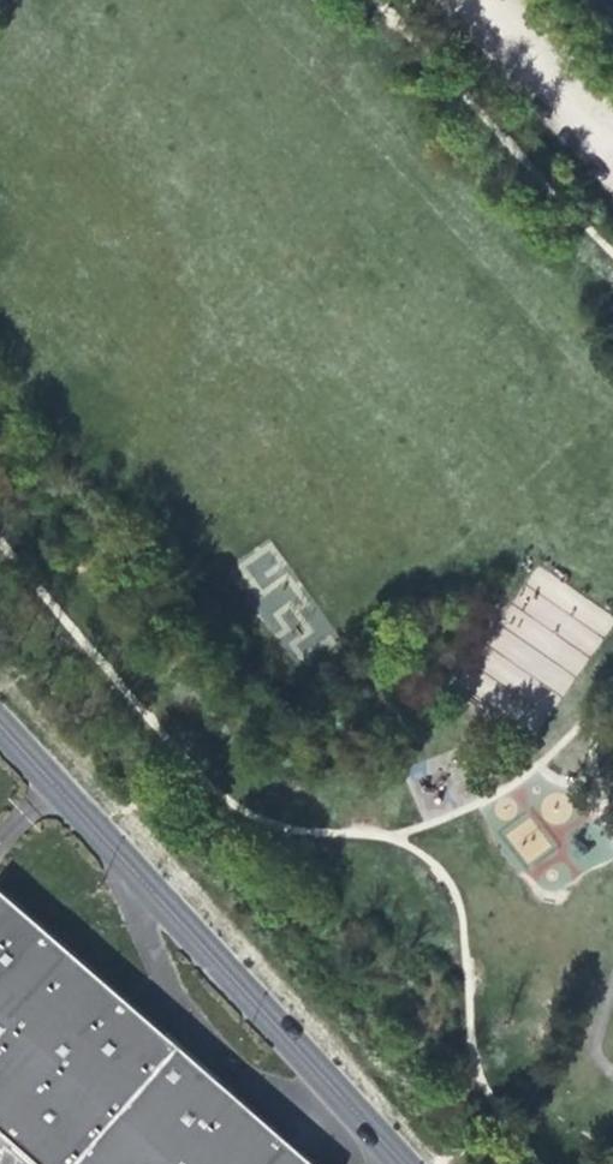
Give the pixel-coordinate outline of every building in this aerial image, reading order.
[(26,902),(5,883),(0,889),(0,932),(26,902)] [(26,902),(0,932),(0,1121),(49,1163),(75,1163),(182,1040),(26,902)] [(75,1163),(323,1163),(182,1040),(75,1163)]
